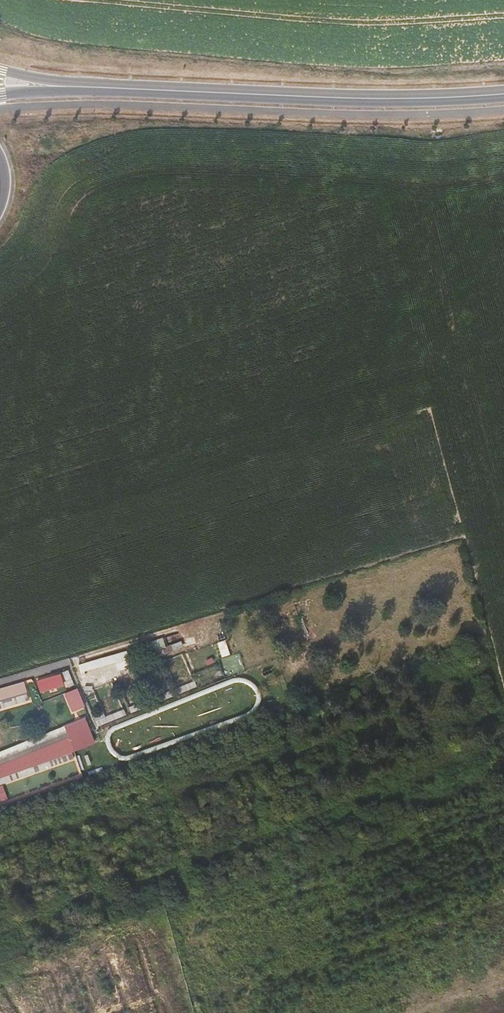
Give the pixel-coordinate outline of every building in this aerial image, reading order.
[(130,650),(80,661),(83,675),(98,671),(97,667),(119,662),(120,669),(133,666),(130,650)] [(60,674),(37,681),(40,693),(64,686),(60,674)] [(0,689),(0,709),(29,701),(24,683),(0,689)] [(77,688),(64,694),(72,713),(85,707),(77,688)] [(85,718),(64,726),(69,738),(74,751),(95,744),(85,718)] [(69,738),(64,726),(0,752),(0,766),(69,738)] [(69,738),(0,766),(0,778),(74,751),(69,738)]
